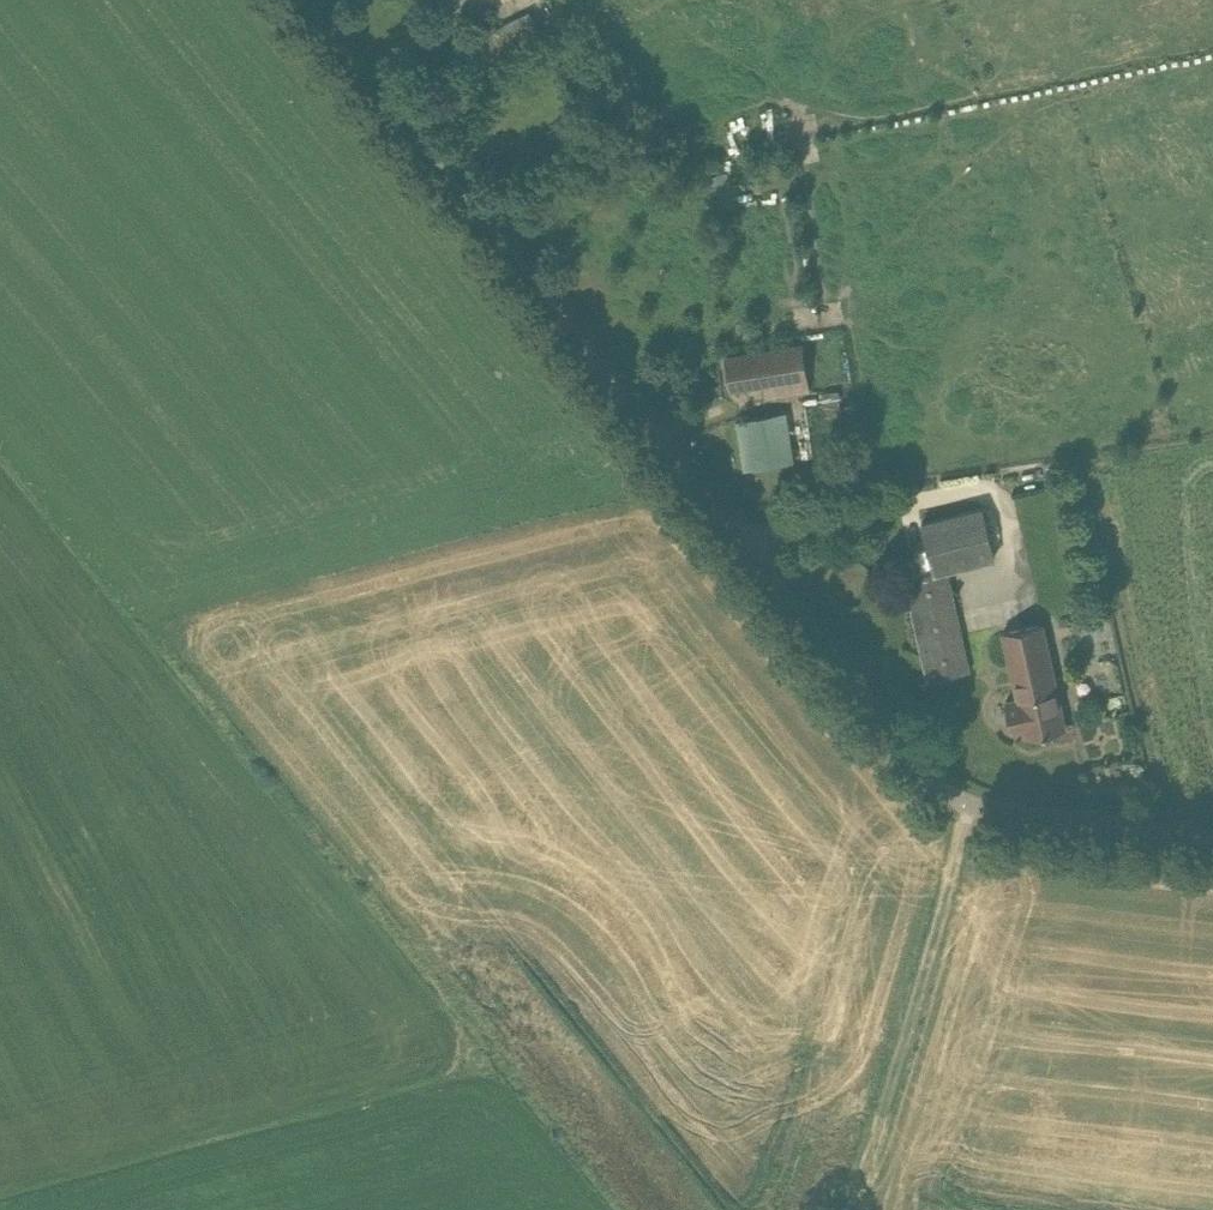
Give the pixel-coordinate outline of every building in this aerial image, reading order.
[(492,17),(493,37),(535,36),(534,16),(492,17)] [(807,373),(802,343),(727,355),(732,385),(770,379),(772,393),(804,388),(802,374),(807,373)] [(842,415),(840,388),(825,390),(827,416),(842,415)] [(739,418),(745,467),(794,459),(787,412),(739,418)] [(933,570),(930,571),(907,576),(930,678),(970,669),(948,569),(997,558),(985,503),(921,517),(933,570)] [(1004,631),(1018,695),(1005,698),(1013,730),(1025,727),(1027,734),(1066,725),(1043,622),(1004,631)]
